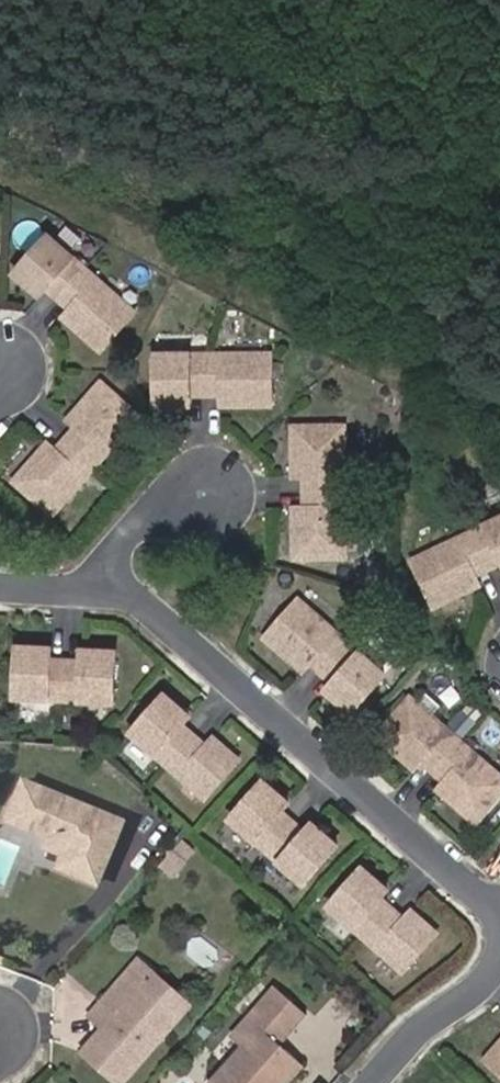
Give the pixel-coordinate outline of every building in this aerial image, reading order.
[(37,242),(3,280),(28,302),(36,294),(60,315),(66,320),(59,329),(90,356),(123,317),(86,286),(85,287),(61,265),(61,263),(37,242)] [(53,324),(59,329),(66,320),(60,315),(53,324)] [(146,360),(147,411),(179,410),(179,399),(212,398),(220,398),(220,409),(262,409),(261,358),(211,358),(211,361),(179,361),(178,360),(146,360)] [(130,421),(92,388),(64,420),(72,427),(67,432),(46,457),(41,463),(32,456),(5,488),(43,521),(76,484),(74,482),(95,458),(98,458),(130,421)] [(212,398),(212,409),(220,409),(220,398),(212,398)] [(64,420),(59,426),(67,432),(72,427),(64,420)] [(335,429),(284,430),(285,472),(296,472),(296,480),(297,513),(297,520),(286,521),(287,563),(338,562),(336,512),(335,512),(334,479),(336,479),(335,429)] [(46,457),(37,450),(32,456),(41,463),(46,457)] [(285,472),(284,480),(296,480),(296,472),(285,472)] [(427,610),(464,592),(460,581),(466,578),(497,564),(499,572),(499,518),(480,528),(479,530),(451,543),(449,542),(405,564),(427,610)] [(464,592),(471,588),(466,578),(460,581),(464,592)] [(292,604),(258,642),(290,671),(297,662),(302,666),(328,688),(321,697),(345,718),(378,679),(355,658),(351,658),(329,639),(329,636),(292,604)] [(75,659),(75,669),(42,667),(42,656),(9,655),(7,706),(40,707),(41,706),(73,707),(74,709),(105,710),(107,659),(75,659)] [(290,671),(295,675),(302,666),(297,662),(290,671)] [(206,758),(200,753),(175,731),(182,722),(157,701),(124,740),(148,761),(151,761),(174,780),(174,784),(199,805),(232,765),(213,749),(206,758)] [(371,740),(403,767),(409,759),(415,764),(441,785),(446,790),(439,799),(470,827),(499,792),(499,785),(467,756),(465,757),(441,736),(441,733),(404,702),(371,740)] [(213,749),(207,745),(200,753),(206,758),(213,749)] [(403,767),(408,772),(415,764),(409,759),(403,767)] [(441,785),(433,794),(439,799),(446,790),(441,785)] [(307,831),(301,839),(276,818),(283,809),(258,787),(224,826),(249,847),(251,846),(276,868),(276,870),(300,890),(333,852),(307,831)] [(124,827),(24,789),(10,829),(51,844),(48,854),(68,861),(87,867),(82,880),(102,888),(124,827)] [(185,836),(165,865),(178,874),(198,845),(185,836)] [(68,861),(63,874),(82,880),(87,867),(68,861)] [(406,930),(400,925),(375,903),(382,894),(357,874),(325,912),(349,933),(352,933),(375,954),(375,956),(400,977),(432,938),(413,921),(406,930)] [(413,921),(407,916),(400,925),(406,930),(413,921)] [(134,965),(98,1007),(114,1020),(103,1032),(81,1057),(109,1082),(126,1082),(176,1021),(139,991),(149,978),(134,965)] [(176,1021),(187,1009),(149,978),(139,991),(176,1021)] [(244,1021),(254,1031),(240,1047),(206,1082),(286,1082),(299,1068),(279,1051),(305,1021),(270,990),(244,1021)] [(98,1007),(88,1019),(103,1032),(114,1020),(98,1007)] [(244,1021),(229,1037),(240,1047),(254,1031),(244,1021)] [(483,1065),(499,1079),(499,1045),(483,1065)]
